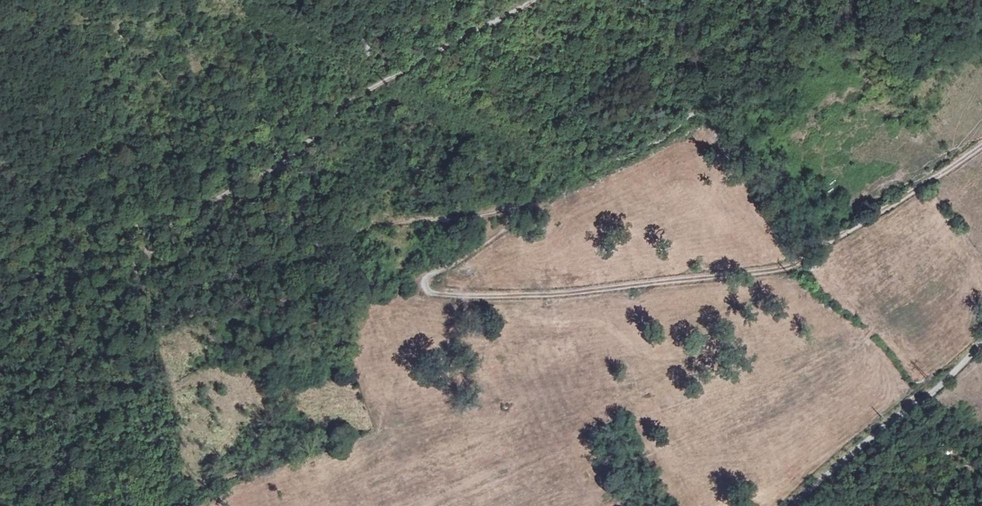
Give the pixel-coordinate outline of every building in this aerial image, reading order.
[(543,225),(538,212),(523,221),(528,232),(543,225)]
